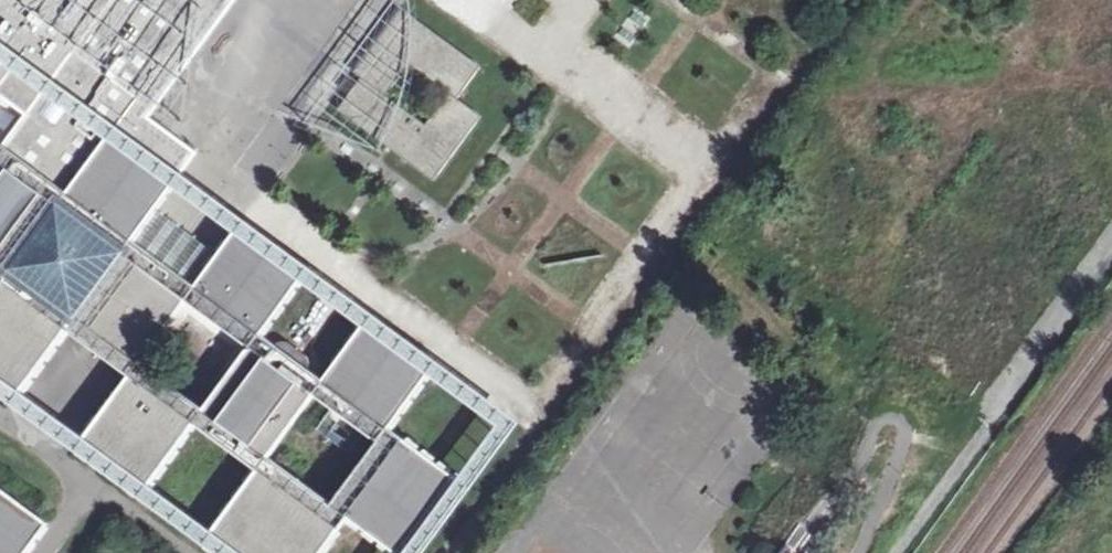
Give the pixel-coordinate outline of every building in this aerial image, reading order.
[(209,146),(180,125),(162,112),(237,0),(0,0),(0,95),(28,115),(5,145),(0,141),(0,388),(21,403),(72,335),(100,356),(126,374),(74,445),(147,496),(197,427),(230,452),(260,472),(211,541),(227,552),(337,552),(346,541),(355,529),(387,552),(425,552),(472,489),(407,442),(393,429),(444,362),(375,309),(318,386),(290,365),(258,341),(313,267),(245,217),(197,282),(165,259),(139,240),(209,146)] [(340,111),(435,181),(484,115),(459,97),(481,67),(403,9),(371,51),(354,74),(363,81),(340,111)] [(53,524),(0,484),(0,552),(31,552),(53,524)]
